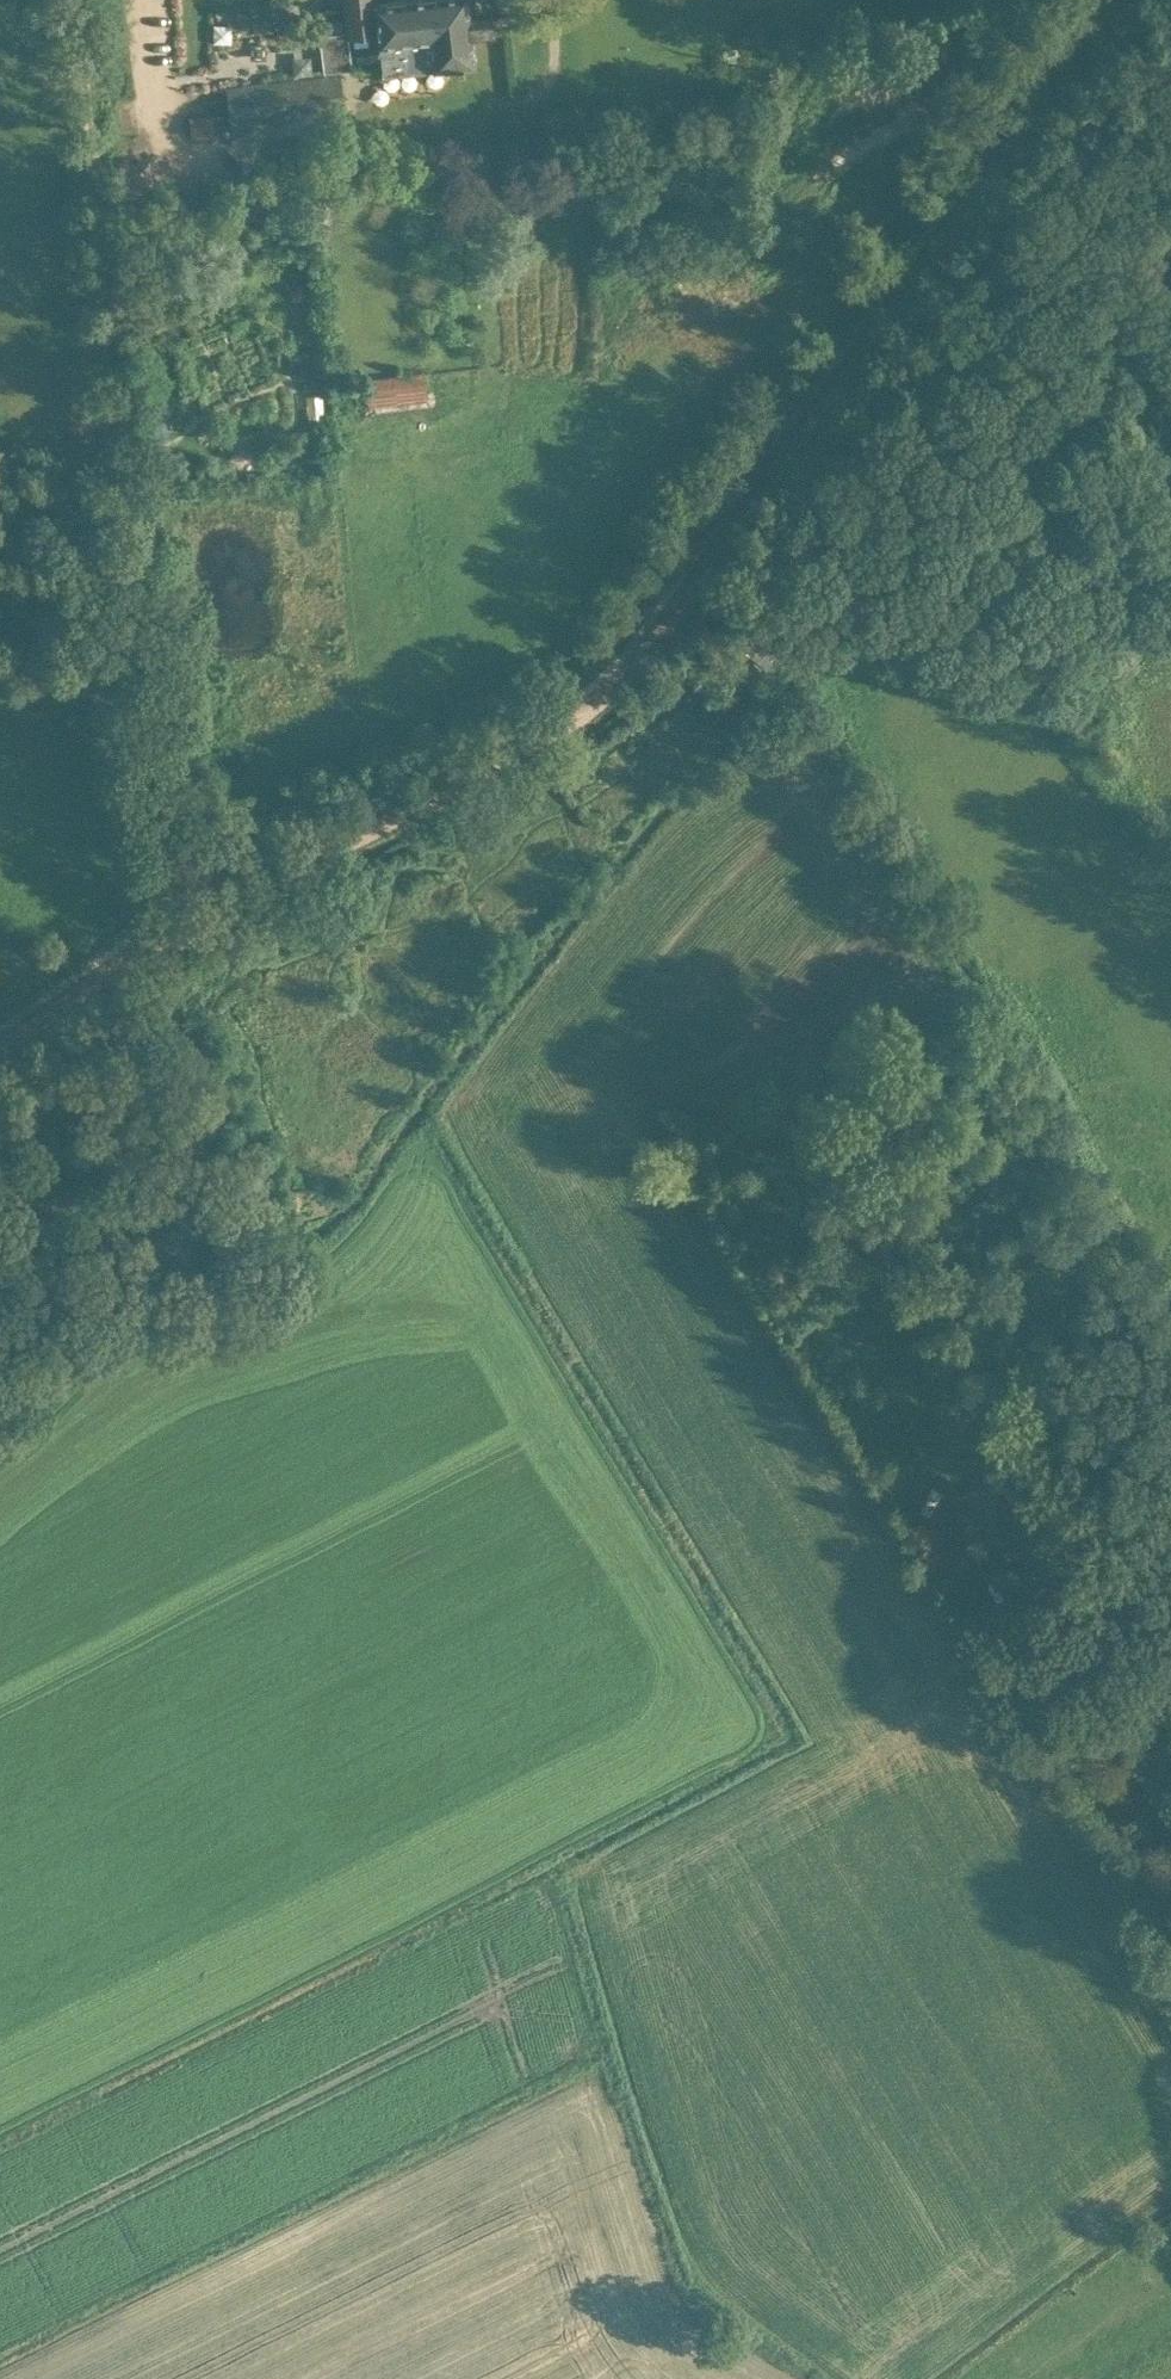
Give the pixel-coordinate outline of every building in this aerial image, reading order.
[(471,34),(494,31),(493,18),(469,21),(467,0),(389,0),(375,2),(375,0),(330,0),(334,3),(343,2),(347,33),(320,36),(324,71),(381,65),(382,73),(455,65),(455,68),(462,67),(462,64),(474,63),(471,34)] [(228,116),(343,103),(340,74),(225,87),(228,116)] [(189,117),(190,136),(214,136),(214,117),(189,117)] [(368,407),(424,400),(421,372),(366,378),(368,407)] [(309,430),(324,429),(322,394),(307,395),(309,430)]
